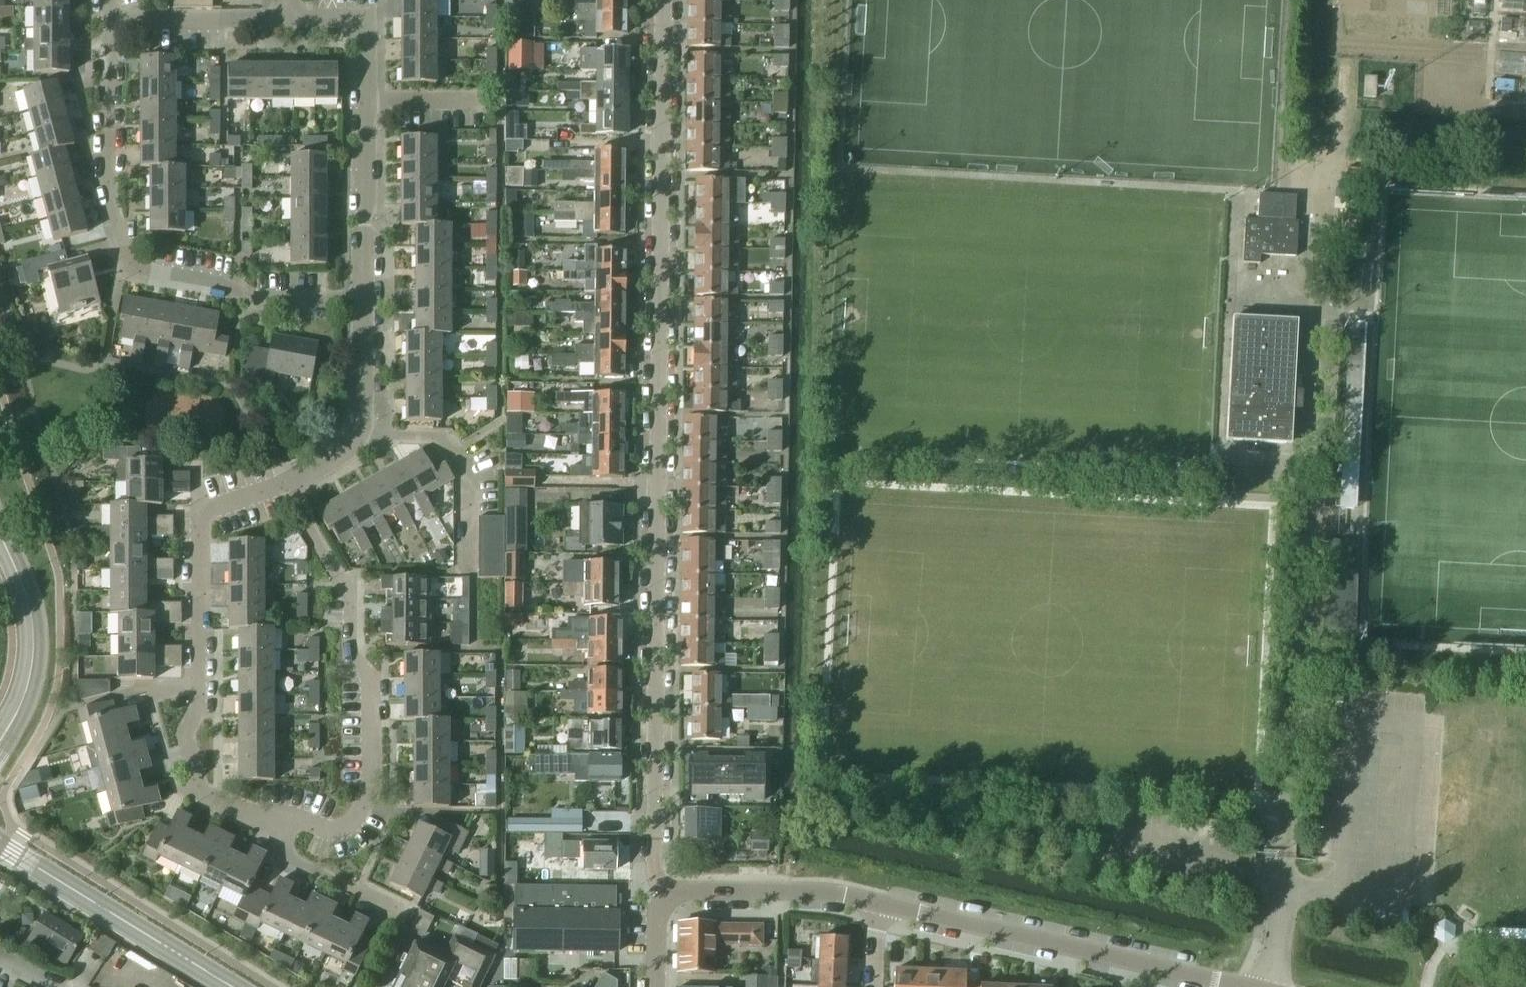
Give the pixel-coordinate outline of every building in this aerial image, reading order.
[(437,0),(402,0),(402,18),(437,18),(437,0)] [(526,13),(526,4),(517,4),(517,0),(504,0),(504,13),(526,13)] [(627,0),(597,0),(597,3),(577,2),(577,12),(626,12),(627,0)] [(720,14),(721,3),(721,2),(689,2),(688,25),(720,25),(720,26),(731,26),(731,14),(720,14)] [(789,13),(789,3),(776,3),(775,13),(789,13)] [(497,17),(497,5),(487,5),(487,17),(497,17)] [(69,28),(69,7),(35,7),(35,28),(69,28)] [(626,22),(626,12),(577,12),(577,22),(585,22),(584,38),(596,38),(596,34),(626,34),(626,32),(628,30),(628,24),(626,22)] [(527,38),(527,14),(511,14),(511,38),(527,38)] [(496,30),(497,17),(487,17),(487,30),(496,30)] [(437,39),(437,18),(402,18),(402,39),(437,39)] [(731,49),(731,26),(720,26),(720,25),(688,25),(688,48),(731,49)] [(788,50),(789,28),(775,27),(774,50),(788,50)] [(69,50),(69,28),(35,28),(35,40),(25,40),(25,50),(35,50),(69,50)] [(437,61),(437,39),(402,39),(402,61),(437,61)] [(534,71),(535,42),(509,41),(508,70),(534,71)] [(496,61),(496,49),(487,49),(487,61),(496,61)] [(69,73),(69,50),(35,50),(34,73),(69,73)] [(626,50),(581,50),(581,71),(597,71),(628,71),(628,60),(626,60),(626,50)] [(788,68),(788,56),(774,56),(774,68),(788,68)] [(176,79),(176,57),(141,57),(141,80),(176,79)] [(720,69),(720,57),(688,57),(688,80),(719,81),(730,81),(730,69),(720,69)] [(437,83),(437,61),(402,61),(402,83),(437,83)] [(496,73),(496,61),(487,61),(486,73),(496,73)] [(251,100),(251,65),(228,65),(228,100),(251,100)] [(272,100),(272,65),(251,65),(251,100),(272,100)] [(294,100),(294,65),(272,65),(272,100),(294,100)] [(315,100),(316,65),(294,65),(294,100),(315,100)] [(338,100),(338,65),(316,65),(315,100),(338,100)] [(220,79),(220,67),(211,67),(211,79),(220,79)] [(506,90),(520,90),(520,71),(507,71),(506,90)] [(625,93),(625,82),(628,82),(628,71),(597,71),(596,84),(580,83),(580,81),(556,81),(556,92),(567,92),(580,92),(580,93),(625,93)] [(1365,77),(1364,98),(1376,98),(1376,79),(1377,78),(1365,77)] [(176,101),(176,79),(141,80),(141,101),(176,101)] [(220,92),(220,79),(211,79),(210,92),(220,92)] [(63,102),(57,80),(23,90),(29,111),(63,102)] [(730,104),(730,92),(719,92),(719,81),(688,80),(687,103),(719,103),(719,104),(730,104)] [(627,114),(628,102),(625,102),(625,93),(580,93),(580,92),(567,92),(567,100),(596,100),(596,114),(627,114)] [(521,108),(521,93),(506,93),(506,108),(521,108)] [(787,104),(788,94),(774,94),(774,104),(787,104)] [(176,123),(176,101),(141,101),(141,123),(176,123)] [(69,123),(63,102),(29,111),(35,132),(69,123)] [(719,115),(719,104),(719,103),(687,103),(687,126),(719,126),(719,127),(730,127),(730,115),(719,115)] [(787,114),(787,104),(774,104),(773,113),(787,114)] [(220,123),(220,111),(211,111),(210,123),(220,123)] [(518,111),(505,111),(505,139),(526,139),(526,124),(518,124),(518,111)] [(627,125),(627,114),(596,114),(596,126),(580,126),(580,134),(625,135),(625,125),(627,125)] [(75,145),(69,123),(35,132),(40,153),(41,154),(65,147),(65,148),(75,145)] [(176,144),(176,123),(141,123),(141,144),(176,144)] [(220,135),(220,123),(210,123),(210,135),(220,135)] [(729,138),(719,138),(719,127),(719,126),(687,126),(687,149),(718,149),(718,150),(729,150),(729,138)] [(496,160),(496,130),(489,130),(489,148),(487,147),(487,160),(496,160)] [(240,147),(240,137),(228,138),(228,147),(240,147)] [(437,160),(437,137),(402,137),(402,160),(437,160)] [(272,147),(272,138),(260,138),(260,147),(272,147)] [(284,147),(284,138),(272,138),(272,147),(284,147)] [(315,147),(315,138),(303,138),(303,147),(315,147)] [(327,147),(327,138),(315,138),(315,147),(327,147)] [(786,150),(787,140),(773,140),(773,150),(786,150)] [(523,151),(523,141),(506,141),(506,154),(518,154),(518,151),(523,151)] [(176,166),(176,144),(141,144),(141,167),(151,167),(151,166),(176,166)] [(71,169),(65,148),(65,147),(41,154),(40,153),(31,155),(37,177),(71,169)] [(718,161),(718,150),(718,149),(687,149),(687,172),(730,173),(730,161),(718,161)] [(786,160),(786,150),(773,150),(772,160),(786,160)] [(625,173),(625,162),(627,161),(627,154),(625,153),(625,151),(596,151),(596,162),(542,162),(541,170),(575,171),(575,172),(625,173)] [(220,167),(220,155),(210,155),(210,167),(220,167)] [(326,178),(326,155),(292,155),(292,177),(326,178)] [(437,181),(437,160),(402,160),(402,181),(437,181)] [(252,177),(252,165),(242,165),(242,177),(252,177)] [(185,188),(185,166),(176,166),(151,166),(151,167),(151,188),(185,188)] [(234,180),(234,167),(225,167),(225,180),(234,180)] [(524,188),(524,168),(507,168),(507,187),(524,188)] [(76,189),(71,169),(37,177),(43,198),(76,189)] [(496,182),(496,169),(487,169),(487,182),(496,182)] [(526,169),(525,187),(537,187),(537,169),(526,169)] [(625,193),(625,173),(575,172),(575,180),(585,181),(585,182),(595,182),(595,193),(625,193)] [(252,189),(252,177),(242,177),(242,189),(252,189)] [(326,199),(326,178),(292,177),(292,199),(326,199)] [(437,203),(437,181),(402,181),(402,203),(437,203)] [(728,181),(696,181),(696,205),(728,205),(744,205),(744,182),(728,181)] [(496,203),(496,182),(487,182),(487,203),(496,203)] [(185,210),(185,188),(151,188),(151,210),(185,210)] [(82,210),(76,189),(43,198),(48,219),(82,210)] [(516,189),(504,189),(504,207),(516,207),(516,189)] [(625,214),(625,193),(595,193),(595,202),(555,202),(554,213),(625,214)] [(786,205),(786,195),(772,195),(772,205),(786,205)] [(234,211),(234,198),(225,198),(225,210),(234,211)] [(326,221),(326,199),(292,199),(292,221),(326,221)] [(437,225),(437,203),(402,203),(402,226),(416,226),(437,225)] [(728,205),(696,205),(696,228),(728,228),(728,226),(739,226),(739,215),(728,215),(728,205)] [(786,216),(786,205),(772,205),(772,215),(786,216)] [(252,220),(252,208),(242,208),(242,220),(252,220)] [(88,232),(82,210),(48,219),(54,241),(88,232)] [(185,232),(185,210),(151,210),(150,232),(185,232)] [(234,222),(234,211),(225,210),(225,222),(234,222)] [(496,225),(496,213),(487,213),(487,225),(496,225)] [(626,231),(626,224),(625,223),(625,214),(554,213),(554,222),(582,222),(582,239),(597,239),(597,234),(624,235),(624,232),(626,231)] [(532,233),(532,214),(510,214),(510,233),(532,233)] [(1297,257),(1299,222),(1246,219),(1244,263),(1261,264),(1261,255),(1297,257)] [(252,233),(252,220),(242,220),(242,233),(252,233)] [(326,243),(326,221),(292,221),(292,243),(326,243)] [(451,247),(451,225),(437,225),(416,226),(416,247),(451,247)] [(487,225),(478,225),(478,237),(487,237),(496,237),(496,225),(487,225)] [(728,240),(728,228),(696,228),(695,251),(728,251),(728,252),(738,252),(738,240),(728,240)] [(785,251),(785,241),(771,240),(771,251),(785,251)] [(252,255),(252,242),(242,242),(242,255),(252,255)] [(326,265),(326,243),(292,243),(292,265),(326,265)] [(625,272),(625,251),(597,250),(597,245),(584,245),(584,262),(577,262),(577,261),(564,261),(564,272),(625,272)] [(451,269),(451,247),(416,247),(416,269),(451,269)] [(100,303),(87,256),(68,262),(65,250),(21,262),(27,285),(40,282),(37,272),(49,269),(61,314),(100,303)] [(738,274),(738,262),(727,262),(728,252),(728,251),(695,251),(695,274),(727,274),(738,274)] [(785,261),(785,251),(771,251),(770,261),(785,261)] [(514,252),(514,269),(525,269),(525,252),(514,252)] [(496,269),(496,257),(487,257),(487,269),(496,269)] [(451,290),(451,269),(416,269),(416,291),(451,290)] [(496,281),(496,269),(487,269),(487,281),(496,281)] [(528,286),(528,272),(515,271),(515,286),(528,286)] [(625,293),(625,272),(564,272),(564,281),(586,281),(586,293),(596,293),(625,293)] [(738,297),(738,285),(727,285),(727,274),(695,274),(695,297),(738,297)] [(784,296),(784,284),(770,284),(770,296),(784,296)] [(451,312),(451,290),(416,291),(416,312),(451,312)] [(625,314),(625,293),(596,293),(596,304),(571,304),(571,301),(556,301),(556,304),(546,304),(546,313),(576,314),(625,314)] [(141,342),(148,301),(125,296),(120,321),(124,322),(121,338),(135,341),(132,359),(142,361),(145,343),(141,342)] [(496,312),(496,300),(487,300),(487,312),(496,312)] [(165,346),(172,305),(148,301),(141,342),(145,343),(159,345),(156,363),(167,365),(170,347),(165,346)] [(737,325),(737,313),(727,313),(727,302),(695,302),(694,325),(727,325),(737,325)] [(783,315),(783,303),(769,303),(769,314),(783,315)] [(189,350),(196,310),(172,305),(165,346),(170,347),(182,350),(179,367),(190,369),(193,352),(189,350)] [(216,337),(220,314),(196,310),(189,350),(193,352),(226,357),(229,340),(216,337)] [(451,334),(451,312),(416,312),(416,333),(416,334),(441,334),(451,334)] [(496,324),(496,312),(487,312),(487,324),(496,324)] [(522,312),(508,312),(508,324),(522,323),(522,312)] [(625,334),(625,314),(576,314),(576,323),(583,323),(583,334),(595,334),(625,334)] [(1287,445),(1294,321),(1233,318),(1227,442),(1287,445)] [(737,347),(737,336),(726,336),(727,325),(694,325),(694,347),(726,347),(737,347)] [(1338,513),(1355,514),(1366,329),(1349,328),(1338,513)] [(441,355),(441,334),(416,334),(416,333),(406,333),(406,355),(441,355)] [(625,356),(625,334),(595,334),(595,346),(576,346),(576,354),(576,355),(625,356)] [(531,343),(531,335),(518,335),(518,343),(531,343)] [(311,379),(318,344),(273,336),(270,351),(250,348),(243,382),(273,388),(276,372),(311,379)] [(783,348),(783,338),(769,337),(769,348),(783,348)] [(496,355),(496,343),(487,343),(487,355),(496,355)] [(737,369),(737,358),(726,358),(726,347),(694,347),(694,369),(726,369),(737,369)] [(783,358),(783,348),(769,348),(769,358),(783,358)] [(624,376),(625,356),(576,355),(576,354),(552,354),(552,366),(576,366),(576,364),(595,364),(595,376),(624,376)] [(441,377),(441,355),(406,355),(407,377),(441,377)] [(496,367),(496,355),(487,355),(487,367),(496,367)] [(737,391),(737,380),(726,380),(726,369),(694,369),(694,390),(726,391),(737,391)] [(441,399),(441,377),(407,377),(407,399),(441,399)] [(782,392),(783,382),(768,381),(768,391),(782,392)] [(496,398),(496,386),(487,386),(487,398),(496,398)] [(694,397),(685,397),(685,411),(693,411),(693,414),(726,414),(726,412),(740,412),(740,400),(726,400),(726,391),(694,390),(694,397)] [(782,402),(782,392),(768,391),(768,401),(782,402)] [(624,414),(624,393),(572,393),(572,404),(585,404),(585,414),(593,414),(593,413),(624,414)] [(535,413),(536,395),(506,394),(506,413),(535,413)] [(496,411),(496,398),(487,398),(487,411),(496,411)] [(441,421),(441,399),(407,399),(407,421),(441,421)] [(507,433),(522,434),(523,413),(508,413),(507,433)] [(624,435),(624,414),(593,413),(593,414),(585,414),(579,414),(579,424),(565,424),(565,435),(572,435),(624,435)] [(726,431),(715,431),(716,419),(684,419),(683,442),(715,442),(715,443),(726,443),(726,431)] [(782,443),(782,433),(767,432),(767,443),(782,443)] [(524,435),(506,435),(506,448),(524,448),(524,435)] [(624,457),(624,435),(572,435),(571,446),(593,446),(593,456),(624,457)] [(715,454),(715,443),(715,442),(683,442),(683,465),(715,465),(726,466),(726,454),(715,454)] [(781,453),(782,443),(767,443),(767,453),(781,453)] [(454,479),(445,463),(434,470),(422,449),(401,461),(422,498),(426,496),(454,479)] [(623,478),(624,457),(593,456),(583,456),(583,466),(571,466),(571,477),(623,478)] [(120,461),(117,464),(117,482),(127,482),(127,483),(162,483),(174,482),(174,472),(162,472),(162,460),(127,460),(127,461),(120,461)] [(422,498),(401,461),(380,473),(401,510),(405,508),(416,501),(425,517),(435,511),(426,496),(422,498)] [(715,477),(715,465),(683,465),(683,488),(715,488),(715,489),(726,489),(726,477),(715,477)] [(535,487),(535,471),(506,470),(506,487),(535,487)] [(190,482),(190,472),(174,472),(174,482),(190,482)] [(401,510),(380,473),(359,485),(380,522),(384,520),(395,513),(404,529),(414,523),(405,508),(401,510)] [(781,489),(781,479),(767,479),(767,489),(781,489)] [(190,493),(190,482),(174,482),(174,493),(190,493)] [(162,505),(162,483),(127,483),(127,504),(146,504),(146,505),(162,505)] [(380,522),(359,485),(338,498),(359,533),(363,532),(374,525),(383,541),(393,535),(384,520),(380,522)] [(715,500),(715,489),(715,488),(683,488),(683,511),(715,511),(715,512),(725,512),(725,500),(715,500)] [(528,551),(528,490),(506,489),(506,551),(528,551)] [(781,499),(781,489),(767,489),(766,499),(781,499)] [(359,533),(338,498),(317,510),(330,531),(333,529),(341,544),(353,537),(363,553),(372,547),(363,532),(359,533)] [(146,526),(146,505),(146,504),(127,504),(111,504),(111,526),(146,526)] [(622,546),(623,507),(581,506),(580,532),(566,532),(566,545),(622,546)] [(725,535),(725,523),(714,523),(715,512),(715,511),(683,511),(683,534),(725,535)] [(174,526),(174,516),(157,516),(157,526),(174,526)] [(504,529),(504,516),(478,516),(478,529),(504,529)] [(780,535),(780,524),(766,523),(766,534),(780,535)] [(297,532),(293,524),(282,530),(287,538),(297,532)] [(73,525),(73,537),(78,537),(84,531),(84,525),(73,525)] [(146,526),(111,526),(111,548),(146,548),(146,536),(157,536),(157,526),(146,526)] [(173,536),(174,526),(157,526),(157,536),(173,536)] [(504,540),(504,529),(478,529),(478,541),(504,540)] [(264,563),(264,540),(229,540),(229,563),(264,563)] [(504,553),(504,540),(478,541),(478,552),(504,553)] [(779,571),(780,542),(764,541),(763,571),(779,571)] [(724,563),(724,542),(682,542),(682,576),(714,576),(714,563),(724,563)] [(1355,633),(1358,544),(1329,543),(1326,632),(1355,633)] [(146,548),(111,548),(111,569),(146,570),(157,569),(157,559),(150,559),(150,553),(146,553),(146,548)] [(429,552),(420,557),(425,567),(434,562),(429,552)] [(504,565),(504,553),(478,552),(478,565),(504,565)] [(524,580),(524,556),(506,556),(506,580),(524,580)] [(173,569),(173,559),(157,559),(157,569),(173,569)] [(264,585),(264,563),(229,563),(229,585),(264,585)] [(307,575),(307,563),(298,563),(298,575),(307,575)] [(618,585),(618,563),(585,563),(585,572),(564,572),(564,584),(618,585)] [(504,577),(504,565),(478,565),(478,577),(504,577)] [(146,591),(146,570),(111,569),(111,591),(146,591)] [(173,580),(173,569),(157,569),(157,580),(173,580)] [(90,570),(78,570),(78,583),(90,583),(90,570)] [(713,588),(714,576),(682,576),(682,599),(713,599),(724,599),(724,588),(713,588)] [(429,601),(429,578),(382,578),(382,591),(393,591),(393,601),(429,601)] [(618,606),(618,585),(564,584),(564,596),(585,597),(585,606),(618,606)] [(264,607),(264,585),(229,585),(229,607),(264,607)] [(523,609),(523,585),(507,585),(507,609),(523,609)] [(779,600),(779,590),(765,590),(765,600),(779,600)] [(146,612),(146,591),(111,591),(111,614),(119,614),(119,613),(146,613),(146,612)] [(307,607),(307,594),(298,594),(298,607),(307,607)] [(724,622),(724,610),(713,610),(713,599),(682,599),(682,622),(713,622),(724,622)] [(779,611),(779,600),(765,600),(764,610),(779,611)] [(429,623),(429,601),(393,601),(393,610),(381,610),(381,623),(429,623)] [(182,613),(182,602),(166,602),(166,612),(182,613)] [(264,628),(264,607),(229,607),(230,629),(239,629),(239,628),(264,628)] [(307,618),(307,607),(298,607),(298,618),(307,618)] [(154,635),(154,612),(146,612),(146,613),(119,613),(119,614),(119,635),(154,635)] [(182,623),(182,613),(166,612),(166,623),(182,623)] [(522,612),(506,612),(506,625),(522,625),(522,612)] [(621,641),(621,619),(589,619),(589,632),(578,632),(578,633),(558,633),(558,641),(621,641)] [(724,645),(724,633),(713,633),(713,622),(682,622),(681,644),(713,644),(713,645),(724,645)] [(429,645),(429,623),(381,623),(381,636),(393,636),(393,645),(429,645)] [(273,650),(273,628),(264,628),(239,628),(239,629),(239,650),(273,650)] [(86,634),(78,634),(78,647),(90,647),(90,634),(86,634)] [(154,657),(154,635),(119,635),(119,657),(154,657)] [(778,646),(778,636),(764,636),(764,646),(778,646)] [(319,650),(319,638),(310,638),(309,650),(319,650)] [(621,663),(621,641),(558,641),(558,649),(590,649),(590,663),(621,663)] [(713,656),(713,645),(713,644),(681,644),(681,667),(724,668),(724,656),(713,656)] [(182,657),(182,646),(166,646),(166,657),(182,657)] [(777,668),(778,646),(764,646),(763,668),(777,668)] [(273,672),(273,650),(239,650),(239,672),(273,672)] [(318,663),(319,650),(309,650),(309,663),(318,663)] [(440,676),(440,654),(405,654),(405,676),(440,676)] [(154,679),(154,667),(182,667),(182,657),(166,657),(154,657),(119,657),(119,679),(154,679)] [(496,676),(496,664),(487,664),(487,676),(496,676)] [(620,692),(621,671),(589,670),(589,683),(570,683),(569,692),(620,692)] [(521,690),(521,671),(507,671),(507,690),(521,690)] [(273,694),(273,672),(239,672),(239,694),(273,694)] [(440,698),(440,676),(405,676),(405,698),(440,698)] [(496,689),(496,676),(487,676),(487,689),(496,689)] [(769,710),(769,698),(720,697),(721,676),(692,676),(692,708),(731,709),(769,710)] [(110,680),(77,680),(77,686),(82,700),(110,692),(110,680)] [(319,694),(319,681),(310,681),(310,694),(319,694)] [(527,708),(527,702),(527,692),(506,691),(506,715),(527,715),(527,708)] [(620,713),(620,692),(569,692),(561,692),(561,701),(574,701),(574,713),(620,713)] [(273,715),(273,694),(239,694),(239,715),(273,715)] [(319,706),(319,694),(310,694),(309,706),(319,706)] [(440,720),(440,698),(405,698),(405,720),(414,721),(414,720),(440,720)] [(124,726),(138,722),(134,708),(115,713),(112,701),(79,710),(82,723),(88,722),(94,744),(127,736),(124,726)] [(495,719),(495,708),(475,708),(475,719),(486,719),(495,719)] [(720,741),(720,720),(731,720),(731,709),(692,708),(692,741),(720,741)] [(776,723),(776,711),(747,710),(747,723),(776,723)] [(273,737),(273,715),(239,715),(239,737),(273,737)] [(495,732),(495,719),(486,719),(486,732),(495,732)] [(449,742),(449,720),(440,720),(414,720),(414,721),(414,742),(449,742)] [(620,721),(570,721),(570,740),(571,740),(571,747),(575,749),(620,750),(620,721)] [(319,737),(319,725),(309,725),(309,737),(319,737)] [(523,728),(505,728),(505,755),(523,755),(523,728)] [(147,755),(143,742),(130,746),(127,736),(94,744),(86,746),(86,749),(95,747),(101,767),(147,755)] [(273,759),(273,737),(239,737),(239,759),(273,759)] [(319,749),(319,737),(309,737),(309,749),(319,749)] [(449,763),(449,742),(414,742),(414,763),(449,763)] [(495,763),(495,752),(486,752),(486,763),(495,763)] [(139,782),(137,772),(150,768),(147,755),(101,767),(106,788),(97,790),(98,793),(107,791),(139,782)] [(763,803),(764,756),(744,756),(744,761),(727,761),(727,760),(725,760),(725,761),(708,761),(708,756),(691,755),(691,758),(692,758),(691,799),(691,802),(693,802),(707,802),(707,797),(724,797),(724,798),(726,798),(726,797),(743,797),(743,802),(763,803)] [(620,782),(620,756),(528,757),(528,774),(574,774),(574,782),(620,782)] [(273,781),(273,759),(239,759),(239,781),(273,781)] [(449,785),(449,763),(414,763),(414,785),(449,785)] [(495,776),(495,763),(486,763),(486,776),(495,776)] [(319,781),(319,769),(310,769),(310,781),(319,781)] [(28,772),(17,790),(42,783),(38,770),(28,772)] [(140,807),(159,802),(155,789),(142,792),(139,782),(107,791),(113,814),(107,816),(110,828),(143,819),(140,807)] [(449,785),(414,785),(414,807),(449,807),(449,785)] [(33,786),(19,790),(22,802),(36,798),(33,786)] [(486,799),(475,799),(475,807),(495,807),(495,795),(486,795),(486,799)] [(508,820),(508,832),(580,832),(580,811),(565,811),(565,820),(508,820)] [(179,866),(194,836),(184,831),(191,818),(178,812),(169,830),(158,825),(143,856),(155,862),(158,856),(179,866)] [(720,842),(720,812),(685,812),(685,842),(720,842)] [(458,854),(469,832),(440,818),(434,830),(420,823),(410,844),(441,859),(446,848),(458,854)] [(201,877),(222,834),(210,828),(204,840),(194,836),(179,866),(175,874),(178,875),(181,867),(201,877)] [(223,887),(237,857),(228,852),(234,840),(222,834),(201,877),(220,886),(216,894),(219,895),(223,887)] [(616,856),(616,843),(563,842),(563,835),(545,834),(545,844),(539,844),(539,851),(545,851),(544,860),(584,860),(583,870),(616,870),(616,867),(619,864),(619,859),(616,856)] [(767,852),(767,835),(750,835),(750,852),(767,852)] [(453,864),(441,859),(410,844),(400,864),(431,879),(436,869),(448,874),(453,864)] [(250,887),(266,855),(253,848),(247,861),(237,857),(223,887),(244,897),(234,917),(246,923),(261,892),(250,887)] [(443,884),(431,879),(400,864),(390,884),(421,899),(426,889),(438,895),(443,884)] [(282,934),(296,903),(287,899),(293,886),(281,879),(272,898),(261,892),(246,923),(258,929),(260,923),(282,934)] [(495,898),(495,886),(484,886),(484,898),(495,898)] [(617,952),(618,913),(616,913),(616,888),(515,886),(514,950),(617,952)] [(304,944),(325,901),(312,895),(306,908),(296,903),(282,934),(278,941),(280,943),(284,935),(304,944)] [(325,954),(340,924),(330,919),(336,907),(325,901),(304,944),(322,953),(319,961),(321,963),(325,954)] [(495,923),(495,911),(484,911),(483,923),(495,923)] [(355,976),(370,945),(360,940),(368,922),(355,916),(349,928),(340,924),(325,954),(346,965),(344,970),(355,976)] [(65,965),(80,940),(43,917),(28,942),(65,965)] [(1436,926),(1436,936),(1445,942),(1454,937),(1454,927),(1446,921),(1436,926)] [(714,974),(714,947),(762,947),(762,927),(714,926),(678,925),(677,974),(714,974)] [(454,986),(479,986),(499,945),(478,935),(473,946),(455,937),(444,959),(416,945),(395,986),(444,986),(446,983),(454,986)] [(846,962),(847,938),(821,937),(820,961),(846,962)] [(802,960),(803,952),(788,952),(788,960),(802,960)] [(802,968),(802,960),(788,960),(788,968),(802,968)] [(845,985),(846,962),(820,961),(818,984),(845,985)] [(777,967),(762,967),(762,976),(768,976),(777,976),(777,967)] [(894,986),(918,986),(919,971),(894,970),(894,986)] [(918,986),(942,986),(942,972),(919,971),(918,986)] [(981,986),(966,985),(966,973),(942,972),(942,986),(981,986)] [(616,981),(603,974),(595,986),(616,986),(616,981)] [(768,976),(762,976),(746,976),(746,986),(768,986),(768,976)]
